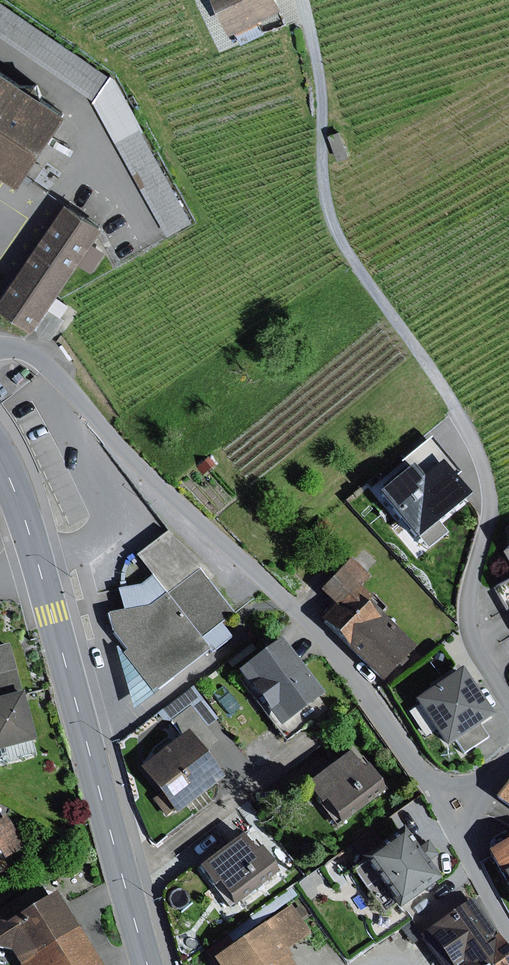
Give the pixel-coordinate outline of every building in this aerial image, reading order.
[(233,32),(283,9),(279,0),(218,0),(233,32)] [(0,2),(0,34),(95,99),(110,77),(0,2)] [(25,183),(72,112),(0,65),(0,167),(25,183)] [(140,130),(117,142),(168,237),(193,222),(140,130)] [(67,203),(0,303),(0,306),(36,330),(105,229),(67,203)] [(460,474),(431,439),(400,464),(406,471),(377,495),(415,540),(469,495),(454,478),(460,474)] [(210,457),(197,467),(203,474),(216,464),(210,457)] [(199,569),(209,581),(214,578),(204,564),(168,531),(135,556),(152,576),(166,594),(199,569)] [(373,576),(352,556),(318,591),(333,606),(319,620),(382,680),(415,646),(381,613),(386,608),(372,595),(371,597),(361,588),(373,576)] [(122,611),(106,614),(114,645),(153,695),(208,651),(212,655),(232,638),(221,625),(236,615),(209,581),(199,569),(166,594),(152,576),(140,585),(117,589),(122,611)] [(499,583),(508,601),(508,577),(499,583)] [(281,638),(237,673),(280,727),(324,693),(281,638)] [(16,671),(9,644),(0,646),(0,675),(16,671)] [(153,695),(114,645),(132,711),(153,695)] [(494,716),(462,668),(414,700),(446,748),(456,742),(463,753),(487,738),(479,725),(494,716)] [(0,675),(0,698),(22,692),(16,671),(0,675)] [(195,684),(162,710),(170,720),(190,705),(202,721),(216,710),(195,684)] [(0,698),(0,766),(37,756),(34,742),(35,742),(22,692),(0,698)] [(190,706),(169,722),(181,736),(187,731),(205,754),(219,744),(190,706)] [(181,736),(140,768),(176,815),(223,778),(205,754),(187,731),(181,736)] [(349,752),(304,786),(336,828),(386,790),(367,765),(362,770),(349,752)] [(496,798),(508,807),(508,779),(496,798)] [(4,859),(24,846),(5,817),(0,820),(0,853),(4,859)] [(404,827),(360,857),(397,910),(442,879),(429,861),(438,855),(428,841),(418,848),(404,827)] [(242,834),(197,868),(229,911),(279,873),(261,848),(256,852),(242,834)] [(486,852),(508,892),(508,839),(486,852)] [(0,910),(0,950),(10,952),(18,964),(103,964),(56,890),(47,896),(40,885),(0,910)] [(419,936),(422,939),(440,964),(508,964),(508,951),(472,898),(422,934),(419,936)] [(210,959),(214,964),(291,964),(282,952),(310,934),(290,905),(210,959)] [(419,936),(422,934),(412,920),(400,929),(412,946),(422,939),(419,936)]
